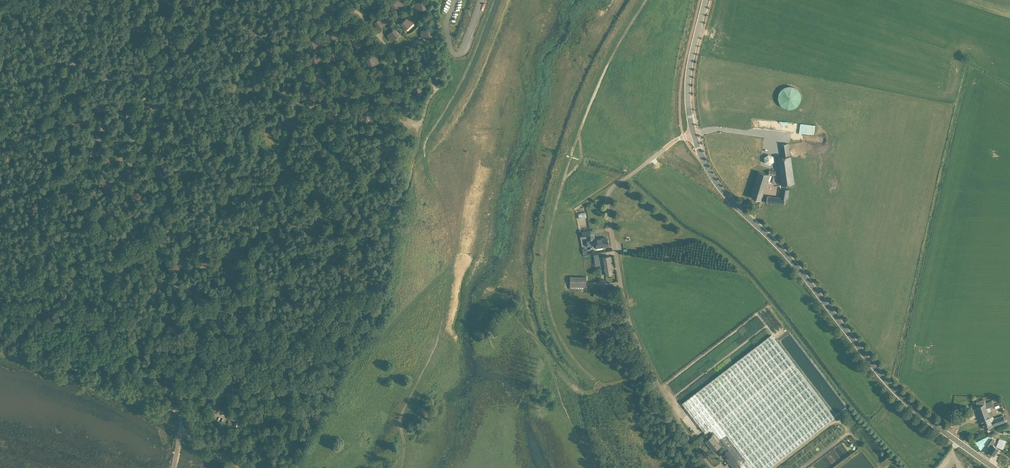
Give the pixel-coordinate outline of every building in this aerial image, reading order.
[(191,2),(188,0),(182,0),(180,4),(187,8),(191,2)] [(263,4),(259,0),(257,0),(252,5),(257,10),(263,4)] [(401,0),(396,0),(390,5),(396,11),(404,4),(401,0)] [(415,4),(414,5),(415,11),(426,9),(425,1),(415,2),(415,4)] [(331,3),(326,6),(330,13),(335,10),(331,3)] [(318,12),(312,15),(317,22),(322,19),(318,12)] [(387,22),(383,17),(383,18),(381,16),(373,23),(378,29),(387,22)] [(414,22),(410,17),(409,18),(407,16),(400,23),(403,27),(405,29),(414,22)] [(296,25),(294,17),(284,19),(286,27),(296,25)] [(212,29),(215,22),(208,19),(205,26),(212,29)] [(353,21),(349,23),(343,25),(346,32),(352,30),(356,28),(354,23),(353,21)] [(134,23),(133,33),(148,34),(149,29),(140,28),(140,23),(134,23)] [(253,35),(259,29),(254,24),(248,30),(253,35)] [(174,35),(175,28),(167,26),(166,34),(174,35)] [(332,30),(326,33),(330,40),(335,37),(339,35),(335,28),(332,30)] [(421,32),(420,33),(421,39),(432,36),(430,28),(420,30),(421,32)] [(387,37),(390,42),(399,35),(394,29),(386,35),(387,37)] [(199,40),(192,37),(188,44),(196,47),(199,40)] [(358,38),(353,41),(357,48),(362,45),(358,38)] [(308,42),(312,49),(317,46),(313,39),(308,42)] [(234,57),(240,51),(235,46),(229,52),(234,57)] [(428,52),(420,53),(422,62),(430,60),(428,52)] [(377,63),(374,55),(366,58),(369,66),(377,63)] [(409,61),(402,62),(404,71),(411,69),(409,61)] [(259,63),(258,69),(262,70),(261,71),(268,72),(269,63),(263,62),(263,64),(259,63)] [(345,67),(340,70),(344,76),(349,73),(345,67)] [(106,83),(113,78),(108,70),(101,75),(106,83)] [(385,70),(378,75),(382,82),(389,77),(385,70)] [(438,70),(431,73),(433,81),(441,79),(438,70)] [(176,82),(178,75),(170,73),(168,80),(176,82)] [(321,74),(316,78),(321,84),(326,80),(321,74)] [(205,87),(207,79),(200,76),(197,84),(205,87)] [(281,80),(278,89),(284,90),(284,89),(288,90),(290,85),(286,83),(287,82),(281,80)] [(84,82),(77,83),(75,83),(75,84),(74,84),(74,86),(73,86),(74,90),(74,91),(84,90),(84,82)] [(776,90),(783,109),(802,103),(795,83),(776,90)] [(421,86),(413,89),(416,97),(424,95),(421,86)] [(343,87),(338,92),(343,98),(349,93),(343,87)] [(365,89),(361,93),(368,99),(372,95),(365,89)] [(387,93),(381,98),(387,105),(392,100),(387,93)] [(305,100),(311,107),(317,102),(311,95),(305,100)] [(160,109),(161,102),(153,100),(152,108),(160,109)] [(189,112),(194,105),(188,100),(183,107),(189,112)] [(107,110),(107,103),(95,102),(94,110),(107,110)] [(129,116),(130,107),(124,107),(124,108),(120,108),(119,114),(123,114),(123,116),(129,116)] [(337,120),(339,112),(328,109),(326,117),(337,120)] [(278,111),(280,120),(285,118),(285,117),(288,116),(287,111),(284,112),(283,110),(278,111)] [(86,115),(85,115),(80,116),(79,115),(77,116),(77,118),(76,119),(77,124),(87,123),(86,115)] [(393,123),(386,117),(380,123),(388,129),(393,123)] [(178,131),(181,123),(174,120),(171,128),(178,131)] [(105,130),(105,121),(96,121),(95,129),(105,130)] [(407,139),(402,132),(395,137),(400,144),(407,139)] [(149,145),(152,138),(144,135),(142,142),(149,145)] [(781,144),(783,157),(778,157),(782,184),(795,183),(791,155),(790,156),(788,143),(781,144)] [(98,155),(99,149),(97,149),(97,147),(88,146),(87,154),(98,155)] [(770,164),(774,161),(773,156),(769,153),(764,157),(765,162),(770,164)] [(159,174),(165,168),(159,163),(153,169),(159,174)] [(752,197),(761,200),(769,174),(775,174),(775,170),(769,170),(769,174),(760,171),(752,197)] [(138,191),(142,185),(135,180),(131,187),(138,191)] [(768,195),(767,202),(785,204),(785,198),(788,198),(789,189),(782,188),(781,197),(768,195)] [(108,205),(105,206),(101,208),(103,213),(104,213),(105,216),(111,214),(108,205)] [(186,221),(184,229),(193,231),(195,225),(194,225),(194,223),(186,221)] [(607,237),(591,240),(592,248),(608,245),(608,242),(608,240),(607,240),(607,237)] [(121,238),(119,240),(115,244),(120,249),(127,242),(123,238),(122,239),(121,238)] [(128,253),(127,260),(127,262),(135,263),(136,255),(128,253)] [(599,266),(603,265),(605,275),(613,274),(610,255),(599,257),(598,257),(599,266)] [(187,269),(188,260),(179,258),(178,260),(177,260),(175,266),(187,269)] [(205,258),(196,258),(196,266),(204,266),(205,258)] [(136,278),(140,278),(146,279),(146,277),(147,277),(148,271),(137,269),(136,278)] [(570,276),(570,289),(586,290),(587,277),(570,276)] [(151,292),(145,295),(150,303),(156,299),(151,292)] [(169,302),(181,301),(180,295),(179,295),(179,292),(169,293),(169,302)] [(169,320),(169,312),(160,311),(160,313),(159,313),(159,320),(169,320)] [(619,327),(616,318),(601,322),(603,332),(619,327)] [(173,324),(163,325),(164,333),(175,332),(175,326),(174,326),(173,324)] [(720,439),(725,435),(730,441),(745,461),(740,464),(743,467),(768,467),(835,417),(771,334),(682,402),(705,432),(709,430),(712,431),(716,434),(720,439)] [(187,368),(180,374),(187,381),(193,375),(187,368)] [(239,376),(231,370),(226,377),(234,382),(239,376)] [(190,395),(194,394),(195,395),(199,394),(199,390),(198,387),(197,388),(197,386),(188,389),(190,395)] [(993,416),(993,417),(990,410),(991,410),(990,407),(994,406),(992,400),(985,403),(977,406),(985,429),(993,426),(1005,421),(1003,415),(995,418),(993,416)] [(720,439),(721,440),(718,441),(713,435),(706,441),(714,451),(721,445),(721,444),(723,442),(725,445),(723,446),(724,446),(730,441),(725,435),(720,439)] [(997,446),(1003,449),(1006,441),(997,437),(996,441),(998,442),(997,446)] [(730,441),(724,446),(727,450),(725,451),(730,457),(727,459),(734,467),(735,467),(739,465),(740,464),(745,461),(730,441)] [(990,442),(988,445),(991,447),(988,451),(994,455),(999,448),(990,442)]
